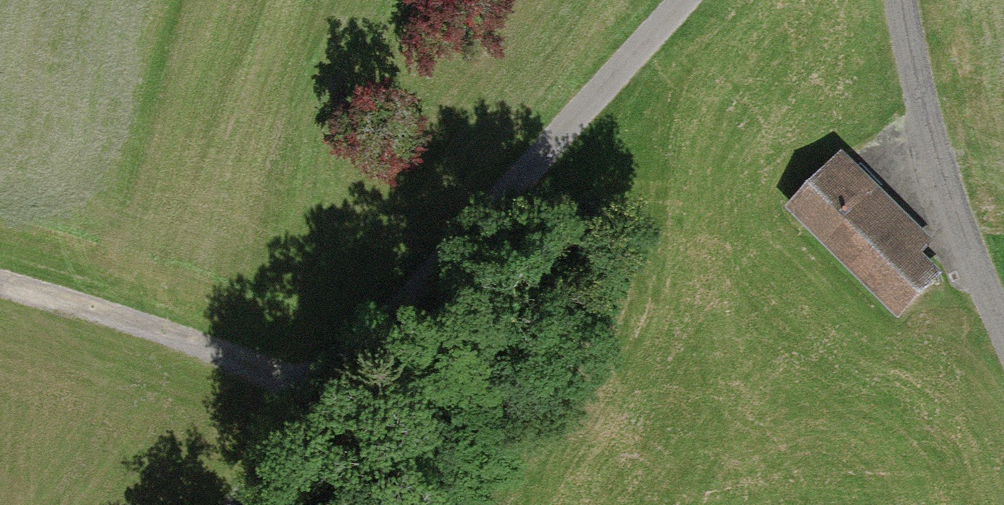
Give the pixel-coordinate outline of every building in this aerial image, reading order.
[(821,162),(777,214),(898,317),(942,265),(821,162)]
